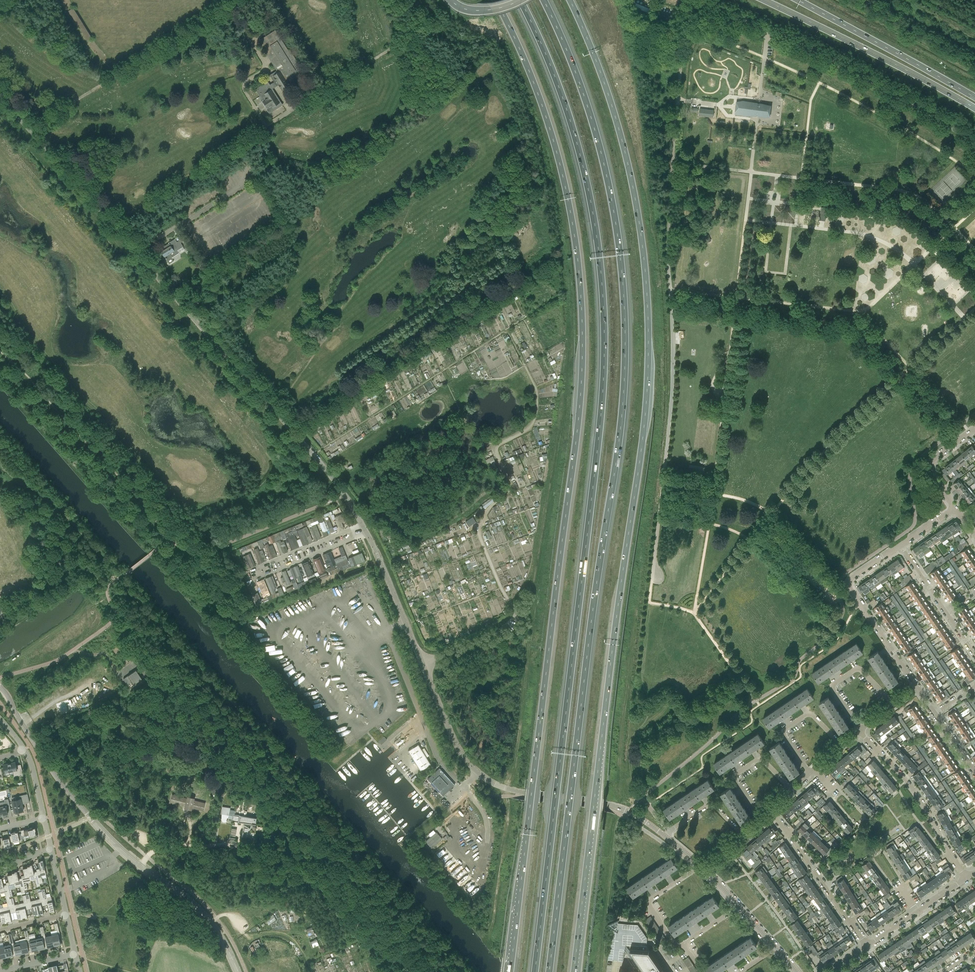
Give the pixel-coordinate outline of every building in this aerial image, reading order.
[(640,20),(644,10),(638,7),(633,17),(640,20)] [(71,8),(68,11),(87,42),(90,40),(71,8)] [(275,30),(260,40),(265,49),(279,72),(273,76),(282,90),(284,89),(289,86),(288,83),(303,74),(291,53),(289,54),(287,52),(288,52),(275,30)] [(268,81),(255,89),(269,112),(274,109),(274,110),(282,105),(268,81)] [(769,106),(736,102),(735,113),(767,116),(769,106)] [(714,110),(700,109),(699,116),(713,117),(714,110)] [(160,250),(164,257),(165,257),(169,264),(174,261),(171,258),(179,253),(184,249),(183,247),(181,243),(183,241),(179,235),(179,236),(177,237),(179,241),(177,242),(175,239),(169,242),(170,242),(171,244),(169,244),(168,243),(170,245),(161,250),(160,250)] [(480,367),(476,368),(480,380),(489,377),(488,374),(483,376),(480,367)] [(966,450),(971,456),(973,459),(974,458),(974,444),(972,446),(967,450),(966,450)] [(961,454),(961,455),(965,460),(971,456),(966,450),(966,451),(961,455),(961,454)] [(956,459),(960,464),(962,466),(967,462),(965,460),(961,455),(956,459)] [(950,463),(955,469),(960,464),(956,459),(951,463),(950,463)] [(955,469),(950,463),(945,467),(945,468),(942,470),(946,475),(949,473),(950,473),(952,471),(954,474),(957,471),(955,469)] [(953,478),(950,481),(952,483),(961,476),(959,474),(957,471),(954,474),(955,475),(952,477),(953,478)] [(957,489),(962,485),(959,480),(953,484),(953,485),(953,484),(957,489)] [(962,485),(957,489),(961,494),(960,494),(961,494),(966,489),(964,487),(966,485),(964,483),(962,485)] [(964,498),(964,499),(970,494),(972,492),(969,487),(966,489),(961,494),(964,498)] [(970,494),(964,499),(965,499),(968,503),(974,499),(972,496),(970,494)] [(338,516),(330,519),(336,533),(344,530),(338,516)] [(316,517),(305,521),(307,525),(308,524),(309,527),(311,526),(310,523),(318,520),(316,517)] [(953,522),(952,522),(947,526),(952,535),(953,535),(958,531),(962,528),(956,520),(953,522)] [(319,524),(322,533),(326,531),(327,531),(323,522),(319,524)] [(294,526),(283,530),(286,537),(289,536),(287,533),(291,531),(292,533),(295,535),(298,534),(296,529),(294,526)] [(314,542),(321,539),(316,526),(309,529),(314,542)] [(941,530),(947,539),(952,535),(947,526),(946,526),(947,526),(941,530)] [(303,546),(313,542),(306,527),(297,531),(303,546)] [(283,530),(272,535),(275,541),(280,539),(282,539),(282,540),(286,538),(286,537),(283,530)] [(935,533),(939,539),(941,542),(947,539),(941,530),(936,534),(935,533)] [(0,537),(0,543),(10,538),(8,533),(0,537)] [(930,537),(934,543),(939,539),(935,533),(935,534),(930,538),(930,537)] [(272,535),(261,540),(262,543),(270,540),(271,543),(275,542),(275,541),(272,535)] [(292,551),(299,548),(293,536),(286,539),(292,551)] [(924,541),(928,547),(934,543),(930,537),(930,538),(924,541)] [(0,543),(0,544),(2,548),(13,544),(10,538),(0,543)] [(261,540),(250,544),(251,548),(259,544),(261,549),(264,548),(263,545),(262,543),(261,540)] [(285,546),(282,540),(275,543),(280,555),(284,554),(281,548),(285,546)] [(919,545),(918,545),(925,554),(927,557),(932,553),(928,547),(924,541),(924,542),(919,545)] [(250,544),(239,549),(240,552),(251,548),(250,544)] [(269,560),(273,559),(267,544),(263,545),(264,548),(269,560)] [(925,554),(918,545),(919,545),(913,549),(911,550),(917,559),(925,554)] [(252,550),(258,565),(262,563),(256,548),(252,550)] [(341,556),(337,548),(331,551),(334,559),(341,556)] [(961,553),(964,557),(971,552),(968,548),(961,553)] [(336,566),(330,551),(321,555),(326,567),(329,566),(329,568),(336,566)] [(12,552),(1,557),(4,562),(14,558),(12,552)] [(964,557),(967,561),(974,557),(971,552),(964,557)] [(254,566),(249,554),(242,557),(247,569),(254,566)] [(326,572),(319,556),(308,560),(315,577),(326,572)] [(348,559),(351,566),(356,564),(353,556),(348,559)] [(892,563),(898,572),(904,568),(901,563),(904,561),(901,557),(898,559),(898,560),(892,563)] [(970,566),(974,562),(974,558),(974,557),(967,561),(970,566)] [(14,558),(4,562),(6,568),(17,563),(14,558)] [(308,560),(297,565),(304,581),(306,585),(310,583),(308,580),(309,580),(307,577),(314,574),(308,560)] [(17,563),(6,568),(8,573),(19,568),(17,563)] [(887,567),(891,573),(894,578),(895,577),(894,575),(894,574),(898,572),(892,563),(891,563),(889,564),(889,565),(887,567)] [(932,567),(925,571),(927,574),(929,573),(934,569),(938,566),(937,563),(935,565),(932,567)] [(956,569),(955,569),(959,574),(961,572),(966,569),(963,564),(958,568),(956,569)] [(297,579),(299,584),(304,581),(297,565),(288,568),(293,581),(297,579)] [(881,571),(885,577),(891,573),(887,567),(886,567),(887,567),(881,571)] [(19,568),(8,573),(10,578),(21,573),(19,568)] [(329,568),(325,569),(326,572),(328,576),(339,571),(338,568),(337,568),(330,571),(329,568)] [(930,573),(933,578),(940,573),(937,568),(930,573)] [(286,569),(280,572),(282,577),(280,578),(282,584),(284,583),(287,589),(293,586),(286,569)] [(875,574),(875,575),(879,580),(885,577),(881,571),(876,575),(875,574)] [(326,572),(315,577),(317,581),(328,576),(326,572)] [(21,573),(10,578),(13,584),(24,579),(21,573)] [(933,578),(936,582),(943,577),(940,573),(933,578)] [(308,580),(310,583),(317,581),(315,577),(314,574),(307,577),(309,580),(308,580)] [(264,578),(271,595),(278,592),(271,575),(264,578)] [(870,578),(876,587),(881,583),(879,580),(875,575),(870,579),(870,578)] [(936,582),(939,587),(947,582),(943,577),(936,582)] [(864,582),(868,588),(870,587),(871,589),(873,589),(876,587),(870,578),(870,579),(864,582)] [(257,581),(253,583),(258,596),(262,594),(257,581)] [(287,589),(286,589),(287,593),(298,588),(297,584),(296,582),(292,583),(293,586),(287,589)] [(859,586),(856,588),(860,594),(862,592),(863,592),(867,589),(868,588),(864,582),(864,583),(859,586),(858,586),(859,586)] [(905,587),(908,591),(915,586),(912,582),(905,587)] [(939,587),(942,591),(950,587),(947,582),(939,587)] [(908,591),(911,595),(918,590),(915,586),(908,591)] [(278,592),(271,595),(272,599),(284,594),(282,591),(281,587),(277,589),(278,592)] [(942,591),(945,596),(953,591),(950,587),(942,591)] [(911,595),(914,600),(921,595),(918,590),(911,595)] [(953,591),(945,596),(949,601),(952,598),(954,601),(959,597),(957,595),(956,596),(953,591)] [(259,598),(253,600),(256,606),(261,604),(261,603),(272,599),(271,595),(260,600),(259,598)] [(914,600),(917,604),(924,600),(921,595),(914,600)] [(917,604),(920,609),(928,604),(924,600),(917,604)] [(874,608),(877,612),(884,607),(881,603),(874,608)] [(920,609),(924,613),(931,609),(928,604),(920,609)] [(884,607),(877,612),(880,617),(887,612),(890,610),(887,606),(884,608),(884,607)] [(958,612),(961,616),(968,611),(965,607),(958,612)] [(924,613),(927,618),(934,613),(931,609),(924,613)] [(961,616),(964,620),(971,615),(968,611),(961,616)] [(467,626),(477,622),(472,612),(463,616),(467,626)] [(880,617),(884,621),(891,616),(887,612),(880,617)] [(927,624),(930,622),(937,617),(934,613),(927,618),(924,620),(927,624)] [(964,620),(967,625),(974,620),(971,615),(964,620)] [(891,616),(884,621),(887,626),(894,621),(896,619),(894,616),(892,618),(891,616)] [(930,622),(933,627),(940,622),(937,617),(930,622)] [(970,629),(974,626),(974,622),(974,620),(967,625),(970,629)] [(887,626),(890,630),(897,626),(894,621),(887,626)] [(940,622),(933,627),(936,631),(943,627),(940,622)] [(890,630),(893,635),(900,630),(897,626),(890,630)] [(936,631),(939,636),(946,631),(943,627),(936,631)] [(893,635),(896,639),(903,635),(900,630),(893,635)] [(939,636),(942,640),(949,636),(946,631),(939,636)] [(896,639),(899,644),(906,639),(903,635),(896,639)] [(942,640),(945,645),(952,640),(949,636),(942,640)] [(899,644),(902,648),(909,644),(906,639),(899,644)] [(952,640),(945,645),(948,649),(955,645),(952,640)] [(909,644),(902,648),(905,653),(912,648),(911,646),(914,643),(912,641),(909,644)] [(856,643),(841,653),(847,662),(862,652),(856,643)] [(951,653),(954,657),(961,653),(958,648),(951,653)] [(869,657),(879,672),(887,666),(877,651),(869,657)] [(907,656),(910,661),(917,656),(914,651),(907,656)] [(841,653),(827,663),(833,672),(847,662),(841,653)] [(954,657),(957,662),(964,657),(961,653),(954,657)] [(910,661),(913,665),(921,660),(917,656),(910,661)] [(957,662),(960,666),(967,662),(964,657),(957,662)] [(913,665),(917,670),(924,665),(921,660),(913,665)] [(960,666),(963,671),(970,666),(967,662),(960,666)] [(833,672),(827,663),(812,673),(818,682),(833,672)] [(917,670),(920,674),(927,669),(924,665),(917,670)] [(887,666),(879,672),(889,687),(898,681),(887,666)] [(963,671),(960,673),(963,677),(966,675),(973,671),(970,666),(963,671)] [(920,674),(923,679),(930,674),(927,669),(920,674)] [(123,679),(129,687),(142,679),(136,670),(123,679)] [(964,679),(968,684),(974,680),(973,678),(974,676),(974,673),(973,671),(966,675),(967,677),(965,679),(964,679)] [(923,679),(926,683),(933,678),(930,674),(923,679)] [(103,675),(96,678),(97,681),(94,683),(95,685),(106,680),(103,675)] [(926,683),(929,688),(936,683),(933,678),(926,683)] [(936,683),(929,688),(932,692),(939,687),(942,685),(939,681),(936,683)] [(932,692),(935,697),(942,692),(939,687),(932,692)] [(807,688),(792,698),(798,707),(813,697),(807,688)] [(942,692),(935,697),(938,701),(940,700),(941,701),(942,702),(944,701),(947,699),(942,692)] [(61,714),(79,709),(75,697),(57,702),(61,714)] [(819,703),(829,717),(838,711),(828,697),(819,703)] [(792,698),(777,708),(784,717),(798,707),(792,698)] [(909,706),(904,710),(908,716),(911,714),(918,709),(915,705),(911,707),(909,706)] [(951,713),(948,715),(951,720),(958,715),(955,710),(956,710),(954,707),(949,710),(951,713)] [(784,717),(777,708),(763,718),(769,727),(784,717)] [(911,714),(914,719),(921,714),(918,709),(911,714)] [(838,711),(829,717),(839,732),(848,726),(838,711)] [(914,719),(917,723),(924,719),(921,714),(914,719)] [(951,720),(954,724),(961,719),(958,715),(951,720)] [(894,716),(890,720),(894,725),(898,722),(899,722),(894,716)] [(917,723),(920,728),(928,723),(924,719),(917,723)] [(954,724),(957,729),(964,724),(961,719),(954,724)] [(890,720),(885,724),(889,729),(894,725),(890,720)] [(920,728),(923,732),(931,728),(928,723),(920,728)] [(885,724),(880,727),(884,733),(889,729),(885,724)] [(957,729),(960,733),(968,728),(964,724),(957,729)] [(884,733),(880,727),(875,731),(875,730),(875,731),(876,733),(873,735),(877,740),(880,737),(879,736),(884,733)] [(923,732),(927,737),(934,732),(931,728),(923,732)] [(960,733),(963,738),(971,733),(968,728),(960,733)] [(927,737),(930,741),(937,736),(934,732),(927,737)] [(971,733),(963,738),(966,742),(974,737),(971,733)] [(758,734),(743,744),(749,753),(764,743),(758,734)] [(930,741),(933,746),(940,741),(937,736),(930,741)] [(895,739),(891,743),(887,746),(888,746),(891,750),(896,746),(899,743),(895,739)] [(933,746),(936,750),(943,745),(940,741),(933,746)] [(770,748),(780,763),(789,757),(779,742),(770,748)] [(743,744),(729,754),(735,763),(749,753),(743,744)] [(408,751),(420,771),(430,765),(418,745),(408,751)] [(857,746),(853,750),(858,755),(862,751),(864,753),(867,751),(861,745),(859,747),(857,746)] [(936,750),(939,755),(946,750),(943,745),(936,750)] [(891,750),(896,755),(900,750),(896,746),(891,750)] [(853,750),(848,754),(853,759),(855,761),(857,760),(855,757),(858,755),(853,750)] [(896,755),(900,759),(905,755),(900,750),(896,755)] [(939,755),(942,759),(949,754),(946,750),(939,755)] [(735,763),(729,754),(714,763),(720,772),(735,763)] [(848,754),(844,758),(848,763),(853,759),(848,754)] [(942,759),(945,763),(952,759),(949,754),(942,759)] [(900,759),(904,764),(909,759),(905,755),(900,759)] [(789,757),(780,763),(790,777),(799,771),(789,757)] [(909,759),(904,764),(908,768),(913,763),(915,762),(911,757),(909,759)] [(844,758),(839,762),(845,769),(846,769),(850,766),(850,765),(848,764),(848,763),(844,758)] [(945,763),(948,768),(955,763),(952,759),(945,763)] [(868,765),(872,769),(877,765),(873,760),(874,760),(873,760),(868,765)] [(13,770),(14,775),(19,774),(19,775),(23,774),(21,764),(16,765),(15,762),(11,763),(10,762),(7,763),(8,763),(3,765),(5,772),(13,770)] [(839,762),(835,766),(841,773),(845,769),(839,762)] [(913,763),(908,768),(912,772),(912,773),(917,768),(917,767),(917,768),(913,763)] [(955,763),(948,768),(951,772),(958,767),(955,763)] [(874,775),(876,774),(881,769),(877,765),(872,769),(870,771),(874,775)] [(830,769),(833,774),(832,775),(835,778),(841,773),(835,766),(830,769)] [(454,785),(440,769),(439,768),(427,779),(431,783),(431,782),(440,791),(439,792),(442,796),(454,785)] [(876,774),(880,778),(885,774),(881,769),(876,774)] [(954,773),(957,778),(964,773),(961,769),(954,773)] [(913,776),(917,781),(922,777),(924,775),(923,773),(921,775),(919,772),(919,771),(913,776)] [(957,778),(960,783),(967,778),(964,773),(957,778)] [(880,778),(883,783),(889,779),(885,774),(880,778)] [(917,781),(920,786),(926,782),(922,777),(917,781)] [(960,783),(963,787),(970,782),(967,778),(960,783)] [(886,785),(887,788),(893,783),(889,779),(883,783),(881,785),(883,787),(886,785)] [(708,780),(693,789),(699,798),(714,788),(708,780)] [(920,786),(924,790),(929,786),(926,782),(920,786)] [(963,787),(966,791),(973,786),(970,782),(963,787)] [(844,788),(848,792),(852,788),(848,784),(849,783),(848,783),(843,788),(844,788)] [(893,783),(887,788),(891,792),(891,793),(891,792),(893,795),(898,791),(896,789),(897,788),(896,788),(893,783)] [(811,788),(807,791),(811,797),(816,793),(818,795),(820,792),(815,786),(814,788),(813,789),(811,787),(811,788)] [(924,790),(927,795),(933,791),(929,786),(924,790)] [(969,796),(974,792),(974,790),(973,786),(966,791),(969,796)] [(721,793),(731,808),(740,802),(730,787),(721,793)] [(848,792),(852,797),(857,792),(852,788),(848,792)] [(693,789),(678,799),(684,808),(699,798),(693,789)] [(857,792),(852,797),(856,801),(861,796),(863,795),(859,790),(857,792)] [(807,791),(802,795),(807,800),(811,797),(807,791)] [(927,795),(931,800),(936,796),(933,791),(927,795)] [(14,812),(23,810),(22,804),(29,802),(27,794),(17,796),(18,799),(12,800),(14,812)] [(205,803),(193,800),(194,799),(188,797),(187,799),(172,795),(170,802),(185,806),(185,807),(188,807),(191,808),(192,807),(203,810),(205,803)] [(802,795),(798,799),(802,804),(804,807),(809,803),(807,800),(803,796),(802,795)] [(861,796),(856,801),(860,805),(867,799),(863,795),(861,796)] [(931,800),(934,805),(940,801),(936,796),(931,800)] [(821,798),(816,803),(820,807),(824,804),(824,803),(825,802),(821,798)] [(1,815),(1,816),(1,815),(3,815),(4,815),(8,814),(7,811),(11,810),(8,799),(4,800),(5,802),(0,803),(0,806),(0,807),(0,815),(1,815)] [(684,808),(678,799),(664,809),(670,818),(684,808)] [(798,799),(793,803),(798,808),(800,811),(804,807),(802,804),(798,799)] [(867,799),(860,805),(865,810),(871,803),(867,799)] [(940,801),(934,805),(934,806),(934,807),(935,807),(935,808),(936,808),(937,810),(946,804),(942,800),(940,801)] [(941,812),(937,814),(940,819),(946,816),(949,815),(951,813),(949,808),(955,804),(953,800),(941,808),(943,811),(941,812)] [(826,812),(828,810),(833,806),(830,801),(822,807),(826,812)] [(740,802),(731,808),(741,823),(750,817),(740,802)] [(793,803),(789,807),(793,812),(798,808),(793,803)] [(871,803),(865,810),(869,814),(871,816),(876,812),(873,810),(874,809),(872,808),(874,806),(871,803)] [(828,810),(832,814),(837,810),(833,806),(828,810)] [(232,819),(233,814),(234,815),(234,814),(235,811),(234,810),(234,812),(229,811),(230,808),(222,807),(222,811),(223,811),(223,814),(222,813),(221,819),(222,820),(222,821),(223,822),(224,822),(225,822),(226,822),(226,821),(227,820),(228,818),(232,819)] [(793,812),(789,807),(784,811),(785,813),(783,815),(787,820),(790,817),(789,816),(793,812)] [(232,819),(232,821),(251,824),(255,825),(256,818),(246,816),(247,811),(243,811),(240,810),(239,815),(234,814),(234,815),(233,814),(232,819)] [(832,814),(836,819),(841,815),(837,810),(832,814)] [(836,819),(840,824),(845,819),(841,815),(836,819)] [(940,819),(943,825),(949,821),(946,816),(940,819)] [(840,824),(844,828),(849,824),(845,819),(840,824)] [(943,825),(946,830),(952,826),(949,821),(943,825)] [(801,826),(798,829),(798,830),(798,829),(802,833),(807,828),(807,829),(809,826),(805,822),(803,824),(801,826)] [(849,824),(844,828),(848,833),(847,833),(853,829),(853,828),(853,829),(849,824)] [(243,825),(242,836),(254,838),(255,834),(256,830),(262,831),(262,832),(263,827),(256,826),(250,825),(250,826),(250,827),(250,828),(243,825)] [(769,837),(774,833),(777,830),(773,825),(770,828),(769,827),(769,828),(768,827),(766,829),(767,830),(765,832),(769,837)] [(914,838),(916,836),(922,832),(918,827),(916,825),(917,825),(916,825),(908,831),(914,838)] [(946,830),(949,835),(956,831),(958,830),(955,825),(953,826),(952,826),(946,830)] [(20,830),(20,831),(21,831),(21,833),(22,836),(27,834),(29,836),(30,838),(34,837),(34,838),(37,837),(37,834),(36,834),(35,830),(36,830),(35,827),(27,829),(28,829),(24,830),(23,830),(20,830)] [(802,833),(807,838),(811,833),(807,829),(807,828),(802,833)] [(956,831),(949,835),(952,840),(958,837),(957,835),(960,833),(958,830),(956,831)] [(811,833),(807,838),(811,842),(816,837),(818,835),(813,831),(811,833)] [(23,840),(22,836),(21,833),(18,834),(18,832),(15,832),(11,833),(11,835),(12,835),(13,842),(23,840)] [(760,836),(765,841),(767,843),(771,840),(769,837),(765,832),(760,836)] [(916,836),(920,841),(925,837),(922,832),(916,836)] [(837,834),(835,836),(835,837),(841,843),(844,840),(838,834),(837,834)] [(3,839),(2,839),(4,848),(6,848),(6,849),(9,848),(9,847),(14,846),(14,847),(14,846),(13,842),(12,835),(11,835),(8,836),(9,838),(3,839)] [(428,843),(431,848),(441,839),(437,835),(428,843)] [(760,836),(756,839),(760,844),(765,841),(760,836)] [(811,842),(816,846),(820,841),(816,837),(811,842)] [(920,841),(923,845),(929,841),(925,837),(920,841)] [(958,837),(952,840),(955,845),(955,846),(961,842),(958,837)] [(756,839),(751,843),(755,848),(760,844),(756,839)] [(816,846),(820,850),(825,845),(820,841),(816,846)] [(889,843),(885,846),(887,848),(886,849),(887,849),(890,854),(895,850),(898,849),(895,844),(893,841),(889,843)] [(923,845),(927,850),(932,846),(929,841),(923,845)] [(779,847),(777,849),(780,853),(783,851),(788,847),(785,843),(785,842),(781,845),(779,846),(779,847)] [(751,843),(747,847),(751,852),(755,848),(751,843)] [(825,845),(820,850),(824,854),(826,852),(829,854),(834,850),(831,847),(829,849),(825,845)] [(963,847),(958,850),(956,851),(958,853),(967,847),(965,845),(963,847)] [(928,857),(931,855),(936,851),(932,846),(927,850),(924,852),(928,857)] [(742,851),(744,854),(743,855),(742,855),(745,858),(747,861),(751,858),(754,863),(752,865),(751,865),(754,868),(761,862),(761,861),(759,859),(756,861),(754,859),(756,858),(751,852),(747,847),(742,851)] [(783,851),(787,856),(792,852),(788,847),(783,851)] [(890,854),(893,859),(899,855),(895,850),(890,854)] [(936,851),(931,855),(934,860),(940,856),(940,855),(940,856),(936,851)] [(787,856),(785,857),(786,860),(788,858),(790,861),(795,857),(792,852),(787,856)] [(899,855),(893,859),(896,864),(902,860),(905,858),(901,853),(899,855)] [(969,855),(967,853),(960,858),(964,863),(966,862),(967,864),(968,864),(967,864),(972,861),(969,855)] [(790,861),(787,863),(790,867),(791,868),(793,866),(799,862),(795,857),(790,861)] [(671,858),(657,868),(663,877),(677,867),(671,858)] [(36,869),(40,885),(40,883),(43,883),(41,876),(46,875),(43,860),(38,861),(38,862),(39,869),(36,869)] [(866,869),(867,870),(872,866),(868,861),(869,861),(868,860),(863,865),(861,866),(865,871),(866,869)] [(896,864),(899,869),(905,865),(902,860),(896,864)] [(791,868),(794,872),(802,867),(799,862),(793,866),(791,868)] [(940,871),(942,874),(946,879),(950,876),(949,874),(953,871),(947,863),(941,867),(943,869),(940,871)] [(27,865),(31,881),(31,880),(35,879),(37,886),(40,885),(36,869),(37,871),(34,872),(32,864),(27,865)] [(21,876),(25,892),(25,890),(28,889),(26,882),(31,881),(27,865),(27,866),(23,867),(23,868),(24,875),(21,876)] [(899,869),(903,874),(908,870),(905,865),(899,869)] [(759,877),(765,873),(767,871),(763,866),(761,867),(755,871),(755,872),(756,871),(760,877),(759,877)] [(868,876),(870,875),(876,871),(872,866),(867,870),(865,871),(863,872),(865,874),(866,873),(868,876)] [(802,867),(794,872),(794,873),(798,878),(803,874),(806,872),(802,867)] [(657,868),(642,878),(648,887),(663,877),(657,868)] [(908,870),(903,874),(906,879),(905,879),(906,879),(914,874),(910,869),(908,870)] [(12,872),(15,887),(20,886),(21,893),(25,892),(21,876),(21,878),(18,879),(17,871),(12,872)] [(870,875),(874,879),(879,875),(876,871),(870,875)] [(6,884),(9,897),(13,896),(11,889),(16,888),(15,887),(12,872),(12,873),(7,874),(8,875),(7,875),(9,882),(6,882),(6,884)] [(466,873),(458,883),(462,887),(462,886),(468,890),(475,881),(466,873)] [(763,882),(763,883),(769,878),(765,873),(759,877),(760,877),(764,882),(763,882)] [(801,885),(804,883),(809,879),(806,875),(806,874),(798,880),(801,885)] [(942,874),(937,877),(940,883),(946,879),(942,874)] [(874,879),(877,884),(883,880),(879,875),(874,879)] [(837,882),(840,888),(846,884),(843,879),(843,878),(843,879),(841,876),(836,880),(837,882),(837,883),(837,882)] [(6,899),(10,899),(9,897),(6,884),(3,885),(1,877),(0,878),(0,893),(0,895),(0,894),(5,893),(6,899)] [(937,877),(932,880),(936,886),(940,883),(937,877)] [(648,887),(642,878),(627,888),(633,896),(648,887)] [(768,888),(773,884),(769,878),(763,883),(764,883),(764,882),(768,888)] [(804,883),(801,885),(805,890),(807,888),(813,884),(809,879),(804,883)] [(877,884),(881,889),(886,885),(883,880),(877,884)] [(932,880),(927,884),(931,889),(936,886),(932,880)] [(925,881),(920,885),(922,887),(926,893),(931,889),(927,884),(925,881)] [(771,893),(772,894),(777,889),(779,888),(777,886),(775,887),(773,884),(768,888),(772,893),(771,893)] [(807,888),(811,893),(816,889),(813,884),(807,888)] [(840,888),(844,893),(849,889),(846,884),(840,888)] [(886,885),(881,889),(884,894),(890,890),(890,889),(889,890),(886,885)] [(922,887),(920,885),(918,886),(920,889),(917,891),(917,890),(916,891),(920,897),(921,896),(926,893),(922,887)] [(44,888),(41,889),(41,891),(45,905),(48,905),(49,911),(50,911),(50,912),(55,911),(51,896),(46,897),(45,890),(44,888)] [(777,889),(772,894),(772,893),(776,899),(775,899),(776,899),(783,894),(782,892),(780,893),(777,889)] [(811,893),(808,895),(811,900),(814,898),(820,894),(816,889),(811,893)] [(844,893),(847,898),(852,894),(849,889),(844,893)] [(39,899),(35,900),(38,915),(43,914),(42,906),(45,905),(41,891),(38,892),(39,899)] [(967,896),(971,903),(974,901),(974,897),(972,892),(967,896)] [(852,894),(847,898),(850,903),(856,899),(858,898),(855,893),(852,894)] [(26,895),(25,895),(29,909),(32,908),(33,915),(34,915),(34,916),(38,915),(35,900),(30,901),(29,894),(26,895)] [(783,894),(776,899),(780,904),(779,904),(780,905),(787,899),(786,897),(783,894)] [(814,898),(818,903),(823,899),(820,894),(814,898)] [(24,903),(19,904),(23,919),(27,917),(26,910),(29,909),(25,895),(22,896),(24,903)] [(713,896),(698,906),(704,915),(719,905),(713,896)] [(966,896),(961,900),(967,907),(969,906),(972,904),(971,903),(967,896),(966,896)] [(13,898),(10,899),(13,913),(16,912),(18,919),(18,920),(23,919),(19,904),(15,905),(13,898)] [(8,906),(3,907),(7,922),(12,921),(10,913),(13,913),(10,899),(6,899),(8,906)] [(787,899),(780,905),(780,904),(784,910),(783,910),(784,910),(789,906),(788,904),(790,903),(787,900),(787,899)] [(818,903),(821,908),(827,904),(823,899),(818,903)] [(856,899),(850,903),(853,908),(859,905),(859,904),(858,904),(856,899)] [(901,910),(900,909),(902,908),(897,900),(897,901),(890,905),(892,908),(896,913),(900,910),(901,910)] [(967,907),(961,900),(956,903),(956,904),(954,905),(958,910),(959,909),(960,911),(964,908),(965,909),(967,907)] [(859,905),(853,908),(856,913),(864,908),(861,903),(859,904),(859,905)] [(821,908),(818,910),(822,915),(825,913),(830,909),(827,904),(821,908)] [(890,904),(885,908),(887,911),(891,917),(896,913),(892,908),(890,905),(890,904)] [(945,909),(949,915),(950,917),(951,917),(957,913),(956,913),(955,911),(953,909),(951,905),(950,905),(951,905),(945,909)] [(698,906),(683,916),(689,925),(704,915),(698,906)] [(787,916),(788,916),(793,911),(789,906),(784,910),(788,915),(787,916)] [(825,913),(828,918),(834,914),(830,909),(825,913)] [(940,912),(939,913),(943,918),(949,915),(945,909),(940,913),(940,912)] [(793,911),(788,916),(788,915),(792,921),(791,921),(792,921),(798,917),(797,917),(793,911)] [(887,911),(882,914),(886,920),(891,917),(887,911)] [(885,921),(886,920),(882,914),(880,912),(875,915),(877,918),(881,923),(882,924),(885,922),(885,921)] [(934,916),(938,922),(939,924),(945,921),(943,918),(939,913),(934,917),(934,916)] [(828,918),(832,923),(837,919),(834,914),(828,918)] [(266,918),(268,924),(277,920),(274,915),(266,918)] [(683,916),(669,926),(675,935),(689,925),(683,916)] [(928,920),(932,926),(938,922),(934,916),(934,917),(928,920)] [(966,923),(968,926),(974,922),(974,920),(973,917),(966,923)] [(877,918),(872,921),(876,927),(881,923),(877,918)] [(832,923),(829,925),(832,930),(835,928),(837,926),(841,923),(837,919),(832,923)] [(924,922),(922,923),(923,924),(927,930),(928,932),(929,933),(934,929),(932,926),(928,920),(928,919),(927,919),(924,921),(924,922)] [(795,930),(801,926),(797,920),(791,924),(795,930)] [(876,927),(872,921),(867,925),(867,924),(867,925),(871,931),(871,930),(876,927)] [(58,934),(51,935),(54,946),(57,945),(57,946),(62,945),(61,940),(59,940),(59,938),(61,938),(57,923),(54,924),(55,930),(57,929),(58,934)] [(917,928),(921,934),(922,936),(928,932),(927,930),(923,924),(922,924),(923,924),(917,928)] [(838,931),(836,933),(838,935),(845,930),(842,925),(837,928),(838,931)] [(42,937),(36,939),(38,949),(41,949),(41,950),(44,949),(44,948),(42,936),(45,935),(43,926),(39,927),(42,937)] [(799,935),(805,931),(801,926),(795,930),(799,935)] [(917,928),(912,932),(915,938),(921,934),(917,928)] [(26,941),(20,943),(22,953),(25,952),(26,953),(28,953),(28,952),(26,940),(29,939),(27,931),(27,930),(23,931),(26,941)] [(803,941),(809,937),(805,931),(799,935),(803,940),(803,941)] [(911,932),(906,936),(910,941),(915,938),(912,932),(911,932)] [(970,933),(966,936),(969,941),(974,938),(970,932),(970,933)] [(10,945),(4,946),(6,957),(9,956),(10,957),(13,956),(12,955),(13,955),(10,944),(13,943),(12,936),(11,934),(8,934),(10,945)] [(45,937),(45,935),(42,936),(44,948),(45,948),(44,946),(47,945),(47,947),(51,946),(51,947),(54,947),(54,946),(51,935),(45,937)] [(849,936),(844,939),(848,945),(852,942),(853,942),(849,936),(848,936),(849,936)] [(900,939),(904,945),(906,948),(906,949),(908,947),(909,948),(912,945),(910,941),(906,936),(900,940),(900,939)] [(966,936),(961,939),(964,945),(969,941),(966,936)] [(35,937),(29,939),(26,940),(28,952),(29,952),(28,950),(31,949),(32,951),(35,950),(35,951),(38,950),(38,949),(36,939),(35,937)] [(750,937),(736,947),(742,956),(749,951),(757,946),(750,937)] [(809,937),(803,941),(807,946),(813,942),(809,937)] [(312,941),(314,947),(320,945),(317,939),(312,941)] [(844,939),(839,943),(843,948),(848,945),(844,939)] [(900,940),(895,944),(899,949),(900,952),(906,948),(904,945),(900,939),(900,940)] [(961,939),(956,943),(959,948),(964,945),(961,939)] [(15,942),(13,943),(10,944),(13,955),(12,953),(15,953),(16,955),(19,954),(19,955),(22,954),(22,953),(20,943),(19,940),(15,941),(15,942)] [(954,940),(949,943),(949,944),(954,951),(955,952),(955,951),(959,948),(956,943),(954,940)] [(827,947),(829,949),(833,955),(838,952),(834,946),(832,943),(827,947)] [(839,943),(834,946),(838,952),(843,948),(839,943)] [(895,944),(889,947),(893,953),(895,956),(900,952),(899,949),(895,944),(895,943),(894,943),(895,944)] [(949,944),(944,947),(946,949),(947,951),(950,955),(955,952),(954,951),(949,944)] [(814,956),(816,954),(818,953),(818,952),(812,945),(808,948),(814,956)] [(730,951),(721,957),(727,966),(742,956),(736,947),(730,951)] [(889,948),(884,951),(887,957),(893,953),(889,947),(889,948)] [(829,949),(824,953),(828,958),(833,955),(829,949)] [(946,949),(941,953),(945,958),(950,955),(946,949)] [(645,971),(663,971),(649,951),(629,950),(645,971)] [(818,953),(816,954),(818,957),(819,957),(823,962),(828,958),(824,953),(822,950),(818,952),(818,953)] [(939,950),(934,953),(936,956),(940,962),(945,958),(941,953),(939,950)] [(884,951),(883,951),(878,955),(877,955),(882,961),(887,957),(884,951)] [(936,956),(931,960),(935,965),(940,962),(936,956)] [(706,967),(710,971),(718,971),(727,966),(721,957),(706,967)] [(871,960),(865,964),(871,971),(879,966),(873,958),(871,960),(870,960),(871,960)] [(919,964),(925,971),(930,969),(926,963),(924,960),(919,964)] [(931,960),(926,963),(930,969),(935,965),(931,960)] [(863,971),(865,971),(867,971),(868,971),(871,971),(865,964),(865,963),(862,965),(861,964),(859,966),(859,967),(863,971)] [(916,970),(918,971),(925,971),(919,964),(914,967),(916,970)]
